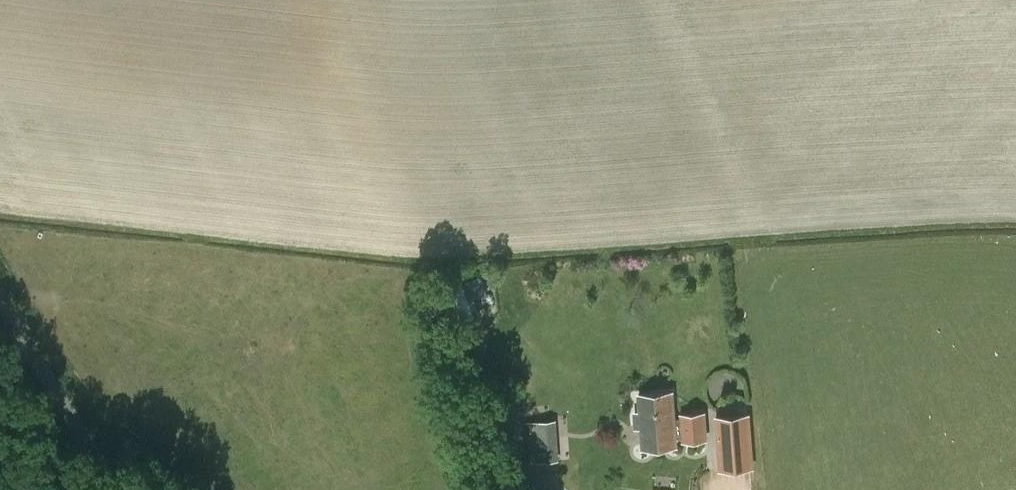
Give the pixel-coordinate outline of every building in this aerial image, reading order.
[(640,395),(644,448),(676,445),(672,392),(640,395)] [(706,410),(681,412),(683,441),(709,439),(706,410)] [(755,467),(750,412),(715,415),(719,470),(755,467)]
